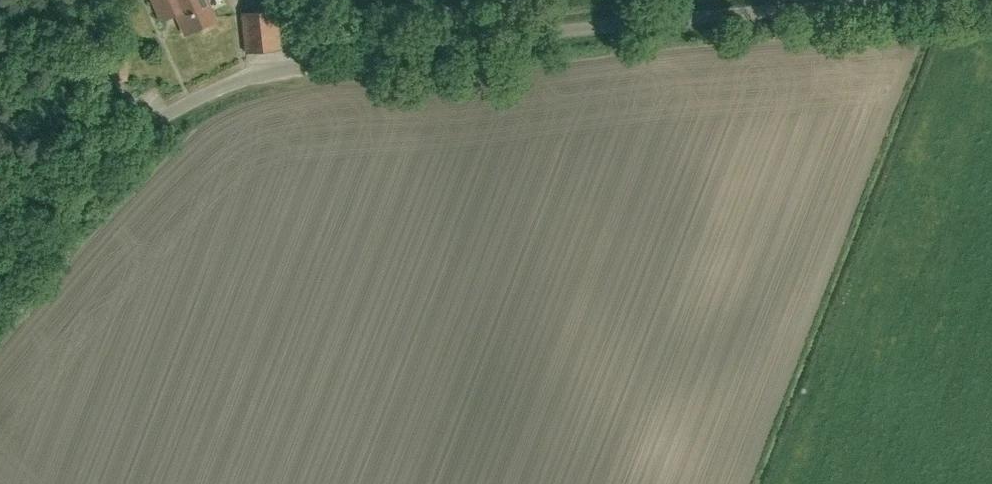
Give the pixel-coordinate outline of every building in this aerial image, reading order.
[(215,19),(207,0),(154,0),(163,19),(177,13),(185,33),(215,19)] [(281,48),(277,9),(242,13),(246,52),(281,48)]
